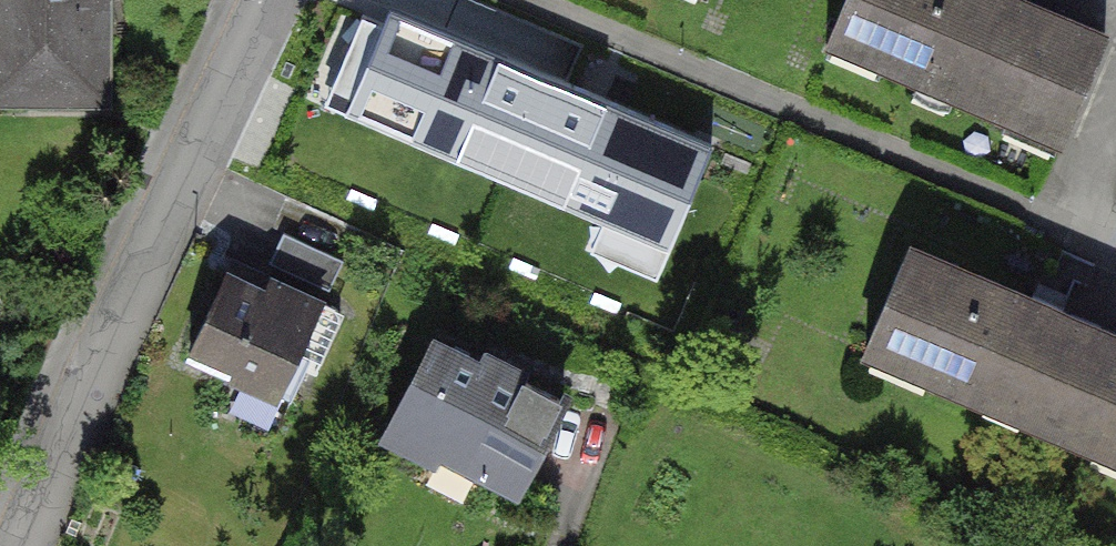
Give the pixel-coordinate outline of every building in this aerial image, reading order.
[(109,103),(105,0),(0,0),(0,103),(109,103)] [(359,0),(356,0),(312,103),(588,218),(576,245),(662,281),(717,150),(359,0)] [(833,50),(1075,147),(1115,47),(1115,25),(1053,0),(854,0),(833,50)] [(343,261),(282,231),(268,260),(328,290),(343,261)] [(907,244),(860,356),(1115,462),(1115,330),(907,244)] [(354,309),(233,252),(184,355),(305,412),(354,309)] [(567,405),(435,335),(388,423),(521,493),(567,405)]
